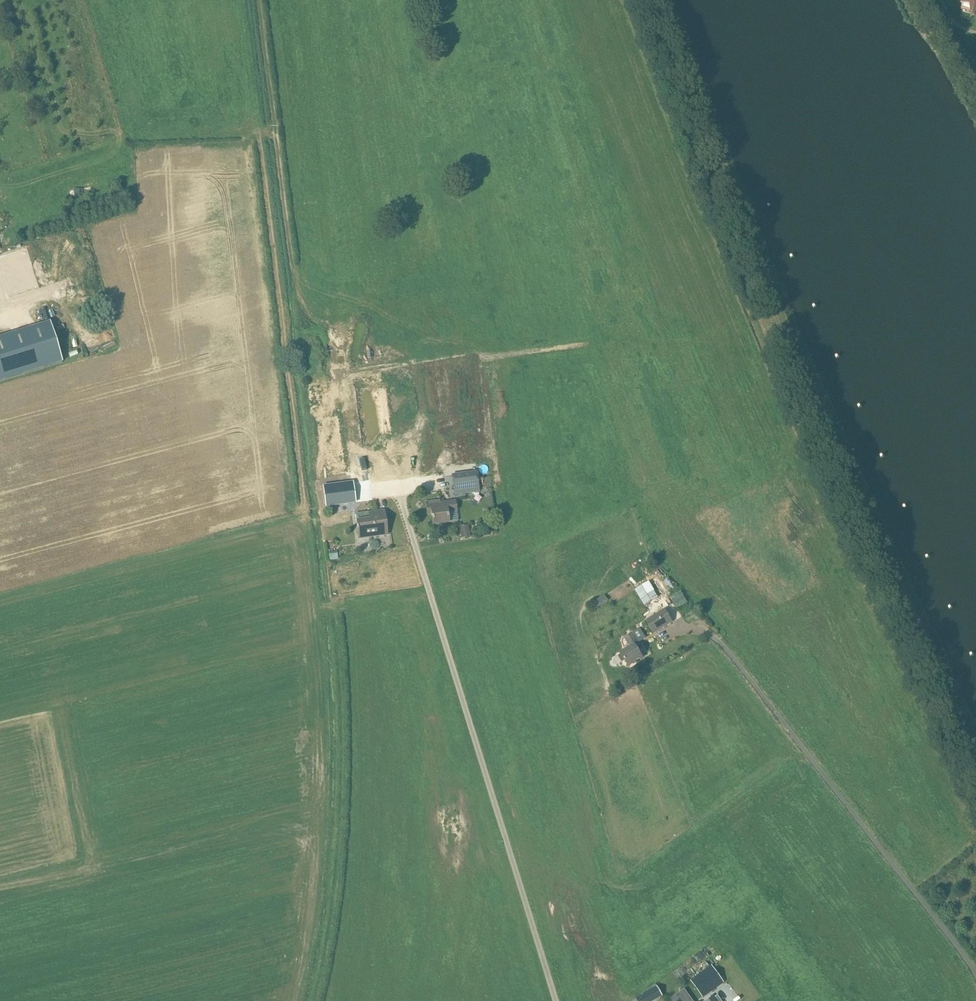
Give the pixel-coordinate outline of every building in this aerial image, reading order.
[(961,4),(963,4),(963,5),(962,8),(974,11),(975,7),(975,0),(962,0),(961,4)] [(24,259),(24,257),(23,255),(22,253),(20,251),(19,250),(17,249),(13,249),(9,250),(6,252),(4,256),(3,260),(4,263),(5,265),(7,266),(10,269),(12,269),(14,269),(18,268),(21,266),(23,263),(24,259)] [(50,322),(0,337),(0,381),(62,362),(50,322)] [(485,459),(499,458),(497,447),(484,449),(485,459)] [(477,472),(452,475),(455,494),(467,493),(466,485),(478,483),(477,472)] [(354,482),(324,486),(327,508),(357,504),(354,482)] [(447,511),(457,510),(455,500),(444,501),(444,499),(426,501),(427,515),(432,514),(434,525),(449,522),(447,511)] [(388,535),(384,509),(368,511),(369,518),(356,520),(359,539),(388,535)] [(663,594),(654,579),(635,591),(645,606),(663,594)] [(608,600),(605,594),(590,604),(594,609),(608,600)] [(672,622),(665,610),(646,622),(654,634),(672,622)] [(631,647),(621,654),(629,667),(643,658),(640,653),(644,650),(639,643),(637,639),(643,635),(639,629),(633,634),(625,639),(631,647)] [(723,985),(710,966),(701,972),(715,991),(723,985)] [(715,991),(701,972),(690,979),(704,999),(715,991)] [(633,1000),(650,1000),(662,994),(657,985),(643,993),(644,995),(633,1000)] [(685,989),(668,1000),(693,1000),(685,989)]
